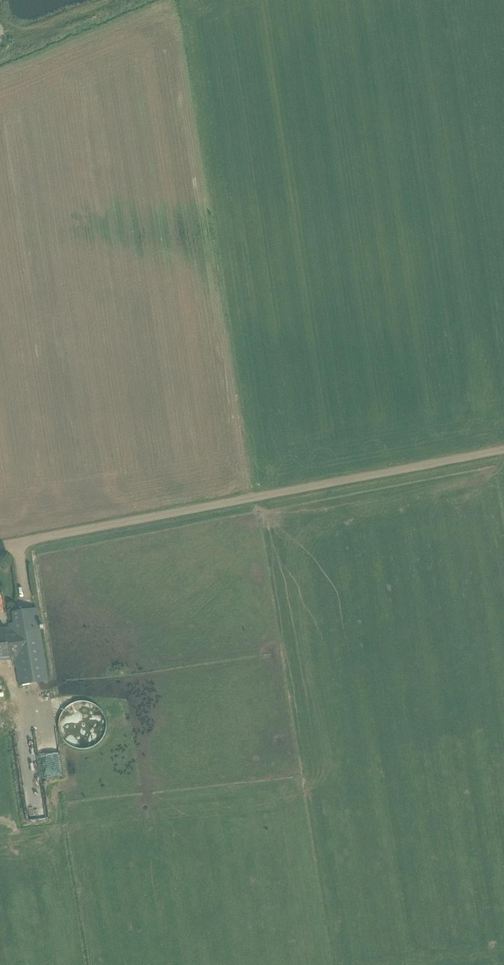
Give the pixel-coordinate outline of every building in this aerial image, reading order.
[(9,623),(9,627),(0,628),(0,662),(15,660),(19,685),(48,680),(36,608),(11,613),(13,622),(9,623)] [(96,701),(60,709),(70,750),(105,742),(96,701)]
